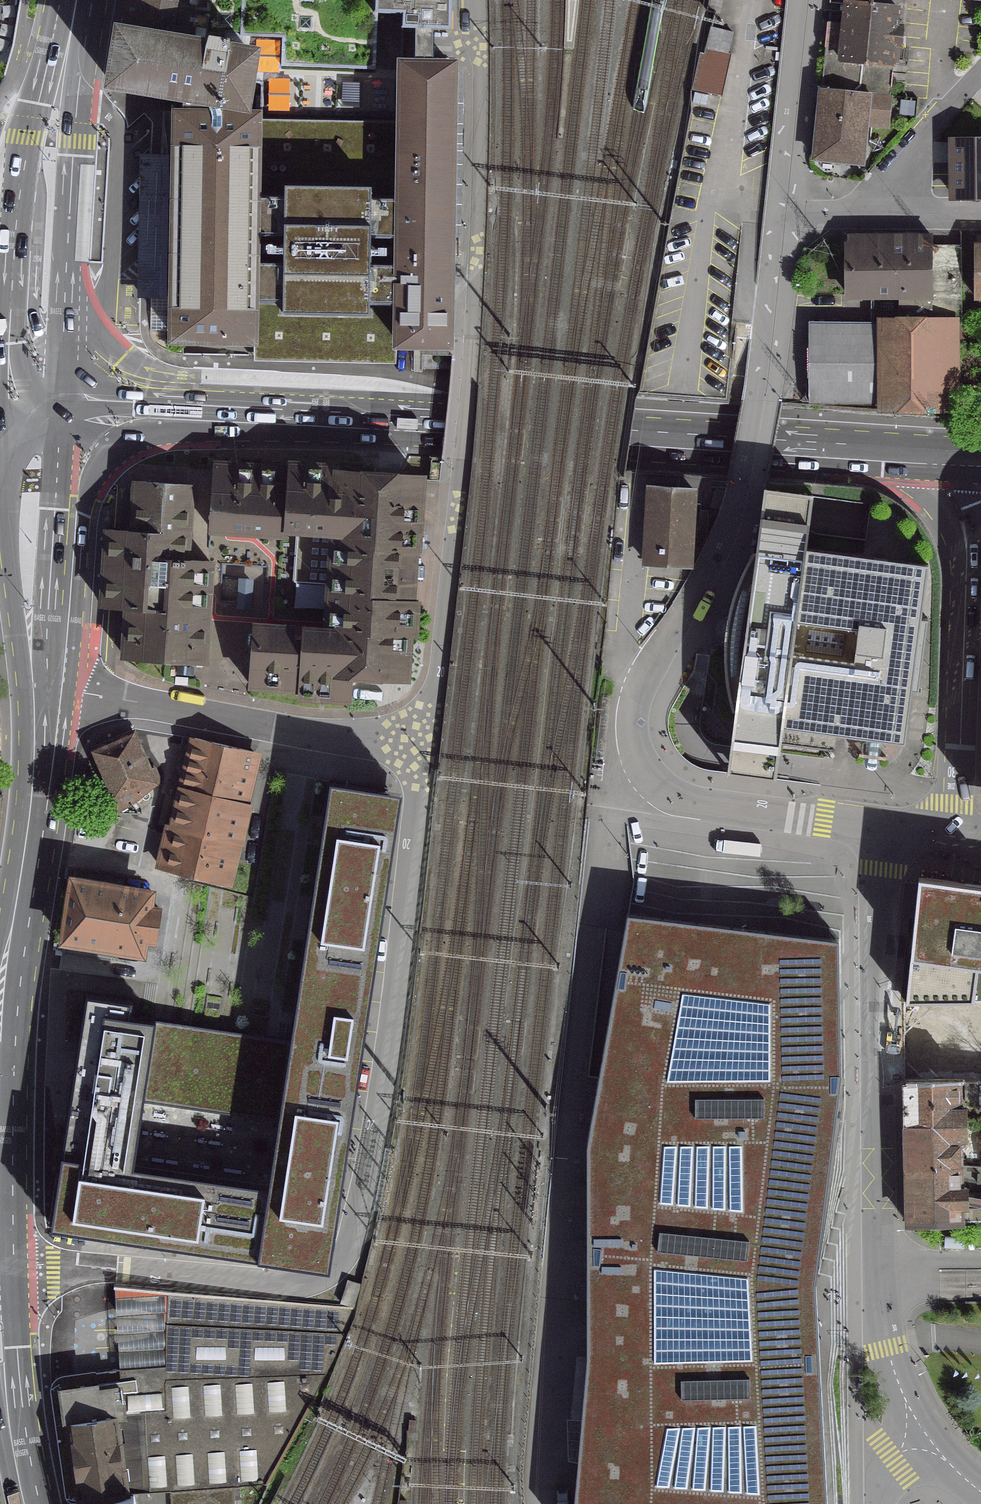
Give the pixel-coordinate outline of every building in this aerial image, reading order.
[(114,23),(105,89),(182,102),(217,108),(252,114),(252,110),(261,47),(192,35),(196,7),(189,5),(189,0),(118,0),(114,23)] [(196,7),(192,35),(261,47),(279,39),(278,67),(373,70),(375,14),(399,15),(399,29),(449,31),(450,0),(189,0),(189,5),(196,7)] [(820,89),(886,96),(889,65),(900,66),(907,0),(829,0),(828,3),(843,4),(841,23),(827,22),(820,89)] [(733,32),(711,27),(706,47),(728,52),(733,32)] [(705,54),(700,53),(692,89),(722,97),(731,53),(728,52),(706,47),(705,54)] [(400,123),(263,120),(258,346),(254,346),(255,361),(393,364),(393,343),(398,343),(446,343),(450,68),(402,67),(400,123)] [(819,89),(819,90),(812,159),(851,163),(852,152),(861,152),(863,125),(885,127),(888,96),(886,96),(820,89),(819,89)] [(254,346),(258,346),(263,120),(262,110),(252,110),(252,114),(217,108),(172,108),(167,345),(254,346)] [(951,141),(952,198),(980,198),(980,141),(951,141)] [(897,301),(897,323),(955,323),(955,325),(959,325),(959,323),(959,298),(959,247),(929,247),(928,236),(845,237),(846,296),(896,296),(921,295),(921,301),(897,301)] [(973,247),(973,298),(980,298),(980,247),(973,247)] [(897,323),(806,323),(806,405),(879,405),(879,408),(954,408),(955,325),(955,323),(897,323)] [(325,626),(325,632),(352,634),(349,674),(403,677),(406,636),(410,637),(411,631),(413,602),(408,601),(411,552),(413,552),(418,480),(338,474),(338,469),(296,467),(294,464),(291,466),(286,466),(286,471),(282,528),(282,533),(284,534),(284,529),(331,532),(330,550),(328,550),(325,552),(324,565),(327,568),(329,568),(329,575),(326,575),(324,577),(323,590),(325,593),(327,593),(327,600),(325,600),(322,602),(321,615),(324,618),(326,618),(325,626)] [(263,467),(263,469),(211,466),(207,528),(246,531),(246,534),(248,536),(255,537),(258,534),(258,532),(264,532),(264,535),(267,537),(273,538),(276,536),(276,533),(282,533),(282,528),(286,471),(275,470),(275,468),(273,465),(266,465),(263,467)] [(101,607),(126,609),(123,659),(200,664),(207,562),(182,561),(187,486),(175,485),(172,482),(170,485),(168,484),(166,482),(163,484),(162,484),(159,481),(157,484),(151,483),(147,479),(143,483),(135,482),(131,532),(106,530),(101,607)] [(658,499),(650,499),(646,563),(688,566),(692,506),(701,507),(702,490),(658,487),(658,499)] [(810,497),(811,496),(761,490),(753,553),(750,552),(745,561),(738,575),(733,589),(726,611),(724,622),(722,637),(721,657),(723,680),(725,696),(729,710),(732,711),(726,759),(724,774),(773,780),(775,766),(780,727),(902,743),(909,690),(916,691),(925,619),(918,618),(925,565),(804,548),(810,497)] [(246,580),(236,579),(234,604),(248,605),(250,584),(246,580)] [(352,634),(325,632),(250,627),(250,633),(248,632),(245,635),(244,645),(247,648),(249,648),(246,685),(296,688),(296,696),(348,699),(349,674),(352,634)] [(185,678),(173,678),(172,685),(185,686),(185,685),(185,678)] [(131,734),(90,752),(116,813),(129,806),(156,785),(156,778),(151,768),(146,771),(131,734)] [(192,739),(180,790),(244,805),(256,754),(192,739)] [(366,789),(327,783),(288,1040),(128,1016),(130,1001),(82,994),(47,1226),(254,1257),(292,1263),(327,1268),(351,1111),(399,794),(366,789)] [(244,805),(180,790),(171,826),(235,841),(244,805)] [(225,884),(235,841),(171,826),(169,826),(158,869),(225,884)] [(72,881),(70,880),(59,954),(109,961),(111,948),(136,952),(138,938),(153,940),(157,910),(142,908),(145,893),(120,890),(122,877),(73,870),(72,881)] [(916,877),(906,969),(903,1002),(971,1001),(971,999),(976,967),(980,968),(980,886),(916,877)] [(624,915),(584,1151),(584,1357),(571,1503),(824,1503),(814,1277),(834,1091),(836,939),(738,928),(624,915)] [(903,1002),(903,1083),(977,1082),(980,1083),(980,1001),(971,1001),(903,1002)] [(977,1085),(977,1082),(962,1082),(963,1103),(965,1105),(977,1104),(978,1107),(980,1107),(980,1085),(977,1085)] [(955,1083),(903,1083),(904,1126),(962,1125),(962,1110),(955,1110),(955,1083)] [(962,1125),(904,1126),(905,1169),(957,1168),(956,1140),(963,1140),(962,1125)] [(905,1169),(906,1225),(961,1224),(961,1221),(957,1221),(957,1207),(964,1207),(964,1188),(957,1188),(957,1168),(905,1169)] [(350,1306),(116,1284),(123,1371),(92,1374),(94,1385),(62,1389),(78,1502),(123,1495),(123,1494),(233,1486),(267,1482),(325,1374),(350,1306)] [(123,1495),(78,1502),(79,1503),(234,1503),(233,1486),(123,1494),(123,1495)]
